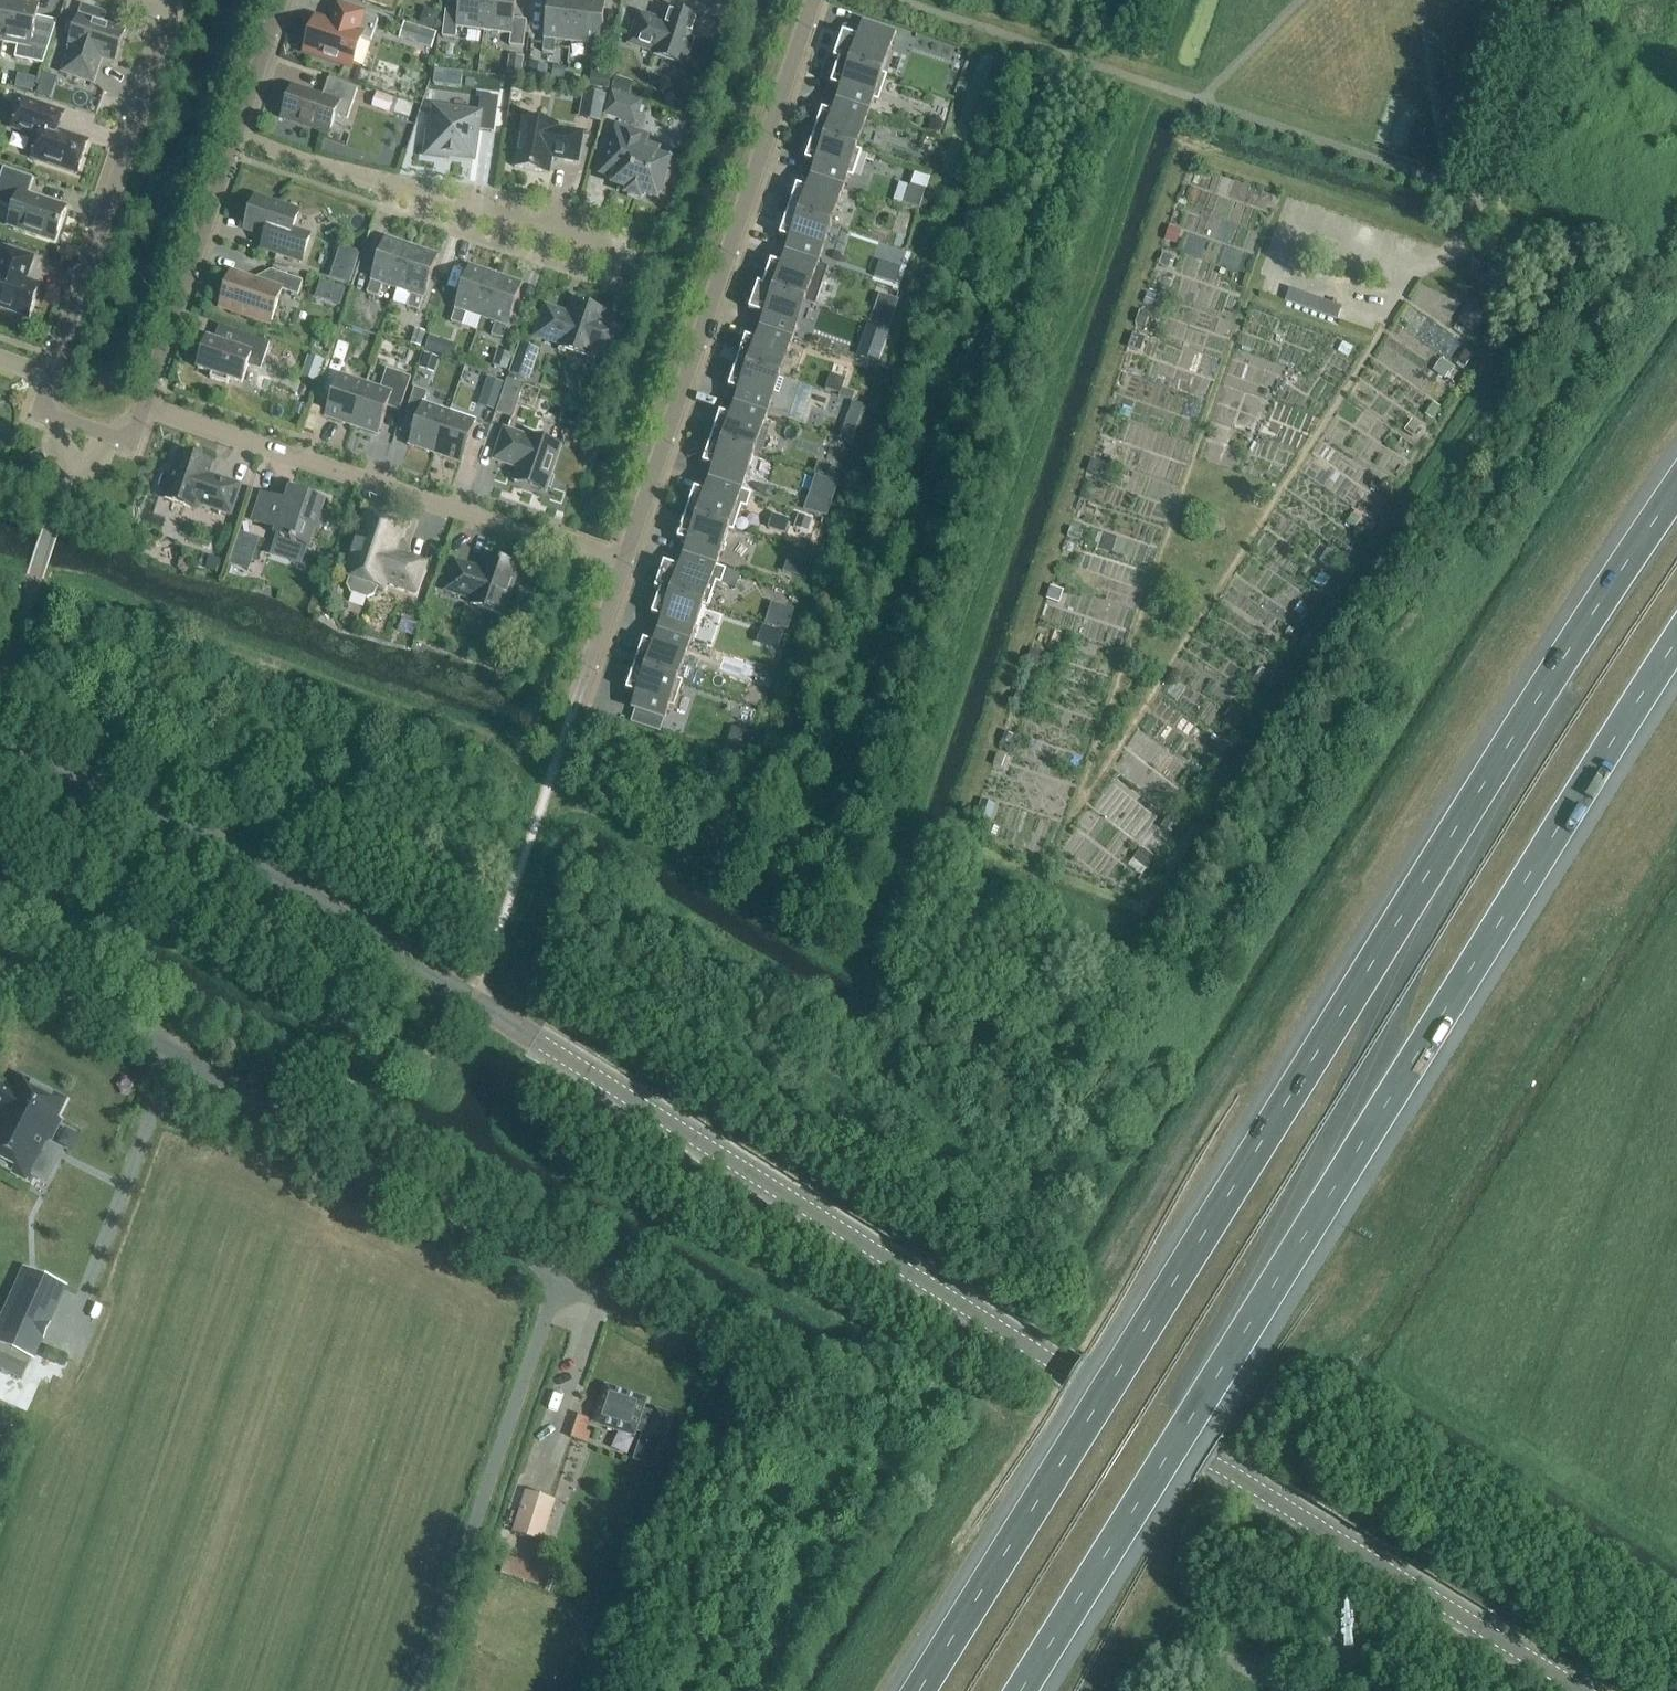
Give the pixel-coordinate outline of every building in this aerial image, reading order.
[(13,0),(0,0),(0,43),(4,44),(13,0)] [(58,22),(37,18),(40,4),(18,0),(13,0),(4,44),(18,47),(15,60),(44,65),(58,22)] [(363,2),(394,13),(398,0),(363,0),(363,2)] [(489,0),(461,0),(459,13),(446,11),(443,38),(456,39),(458,29),(485,32),(489,0)] [(517,0),(489,0),(485,32),(511,36),(510,46),(524,48),(527,22),(514,20),(517,0)] [(578,0),(550,0),(545,40),(543,53),(555,55),(557,41),(572,43),(578,0)] [(605,2),(593,0),(578,0),(572,43),(587,45),(586,59),(597,60),(599,47),(605,2)] [(371,42),(379,21),(365,16),(365,13),(336,4),(330,24),(317,19),(305,53),(352,68),(362,38),(371,42)] [(115,63),(126,33),(102,25),(106,15),(83,7),(69,48),(71,49),(63,74),(93,84),(102,59),(115,63)] [(419,24),(434,29),(439,14),(424,9),(419,24)] [(685,67),(700,20),(670,10),(665,23),(640,15),(630,45),(655,54),(654,57),(685,67)] [(432,51),(437,34),(405,24),(400,40),(432,51)] [(860,40),(843,34),(835,59),(887,77),(888,76),(883,75),(896,37),(865,26),(860,40)] [(522,78),(524,60),(510,58),(507,76),(522,78)] [(879,103),(887,77),(835,59),(834,61),(839,62),(831,86),(843,91),(839,103),(870,113),(874,101),(879,103)] [(546,81),(547,67),(530,65),(528,79),(546,81)] [(551,84),(564,86),(566,69),(553,68),(551,84)] [(609,91),(611,76),(591,74),(589,89),(609,91)] [(69,103),(75,88),(44,77),(38,93),(69,103)] [(630,97),(634,84),(617,78),(612,92),(630,97)] [(37,80),(31,79),(28,93),(34,94),(37,80)] [(348,121),(358,90),(329,80),(323,98),(294,88),(283,120),(329,135),(335,116),(348,121)] [(602,124),(607,97),(584,93),(579,120),(602,124)] [(636,126),(643,103),(611,93),(604,117),(636,126)] [(390,115),(395,100),(377,95),(372,109),(390,115)] [(495,133),(499,98),(482,96),(479,116),(436,110),(432,133),(429,133),(426,156),(449,160),(450,156),(473,160),(477,131),(495,133)] [(23,100),(13,130),(40,139),(33,160),(78,175),(89,143),(59,132),(65,114),(54,110),(23,100)] [(857,150),(870,113),(839,103),(835,116),(823,111),(814,137),(862,153),(862,152),(857,150)] [(579,164),(584,134),(558,129),(558,127),(523,121),(515,168),(550,175),(552,159),(579,164)] [(658,158),(661,150),(646,145),(648,138),(617,128),(602,174),(616,179),(614,185),(629,190),(628,195),(641,200),(642,195),(658,200),(661,190),(663,191),(665,189),(670,175),(669,173),(667,172),(670,163),(658,158)] [(853,178),(862,153),(814,137),(806,162),(818,166),(814,179),(844,189),(848,177),(853,178)] [(4,169),(0,180),(0,206),(14,210),(9,227),(55,242),(66,209),(29,196),(34,179),(4,169)] [(831,227),(844,189),(814,179),(809,191),(797,187),(789,213),(831,227)] [(911,185),(905,204),(917,208),(924,189),(911,185)] [(293,232),(299,213),(256,199),(246,230),(277,241),(273,254),(302,264),(310,238),(293,232)] [(819,265),(831,227),(789,213),(780,238),(792,242),(788,255),(819,265)] [(1177,245),(1181,232),(1169,228),(1165,241),(1177,245)] [(398,290),(412,247),(386,238),(372,282),(368,295),(379,298),(383,285),(398,290)] [(424,299),(438,256),(412,247),(398,290),(412,295),(408,308),(419,312),(424,299)] [(35,258),(5,248),(0,264),(0,309),(29,319),(40,286),(27,281),(35,258)] [(1162,253),(1157,266),(1166,269),(1170,256),(1162,253)] [(759,285),(758,287),(806,303),(812,305),(825,267),(819,265),(788,255),(784,267),(772,263),(764,287),(759,285)] [(350,284),(355,267),(338,261),(332,278),(350,284)] [(896,286),(901,271),(880,263),(874,278),(896,286)] [(482,319),(496,276),(470,267),(455,310),(456,310),(451,323),(463,327),(467,314),(482,319)] [(299,296),(303,282),(272,271),(267,285),(231,273),(219,308),(271,326),(283,291),(299,296)] [(522,285),(496,276),(482,319),(496,324),(492,337),(503,340),(507,328),(508,328),(522,285)] [(341,306),(347,289),(322,281),(316,298),(341,306)] [(758,287),(749,312),(767,318),(762,331),(793,341),(806,303),(758,287)] [(1340,307),(1289,290),(1285,302),(1335,320),(1340,307)] [(602,325),(606,313),(576,303),(571,316),(546,307),(536,338),(561,346),(560,349),(590,359),(594,350),(599,352),(599,355),(614,360),(624,329),(609,324),(608,327),(602,325)] [(1477,335),(1489,317),(1470,304),(1458,323),(1477,335)] [(1137,325),(1144,327),(1148,315),(1141,312),(1139,311),(1134,324),(1137,325)] [(893,323),(873,316),(870,326),(890,333),(893,323)] [(861,343),(884,351),(890,334),(867,326),(861,343)] [(421,349),(426,334),(416,330),(411,345),(421,349)] [(780,379),(793,341),(762,331),(758,343),(746,339),(737,364),(780,379)] [(261,371),(270,343),(239,333),(233,349),(208,341),(198,370),(212,375),(211,380),(228,386),(230,381),(243,385),(248,367),(261,371)] [(446,358),(451,345),(430,337),(425,351),(446,358)] [(530,382),(540,352),(520,345),(509,375),(530,382)] [(499,351),(494,365),(507,370),(512,355),(499,351)] [(1458,362),(1465,367),(1472,357),(1465,352),(1458,362)] [(333,390),(343,359),(330,354),(320,386),(333,390)] [(434,371),(438,359),(424,354),(420,366),(434,371)] [(318,384),(325,362),(309,357),(301,378),(318,384)] [(1445,380),(1453,369),(1441,361),(1434,372),(1445,380)] [(737,364),(729,390),(741,394),(737,406),(768,417),(788,423),(800,386),(780,379),(737,364)] [(387,370),(381,389),(366,384),(352,428),(378,436),(387,408),(400,412),(411,378),(387,370)] [(352,428),(366,384),(340,375),(326,419),(352,428)] [(496,412),(505,384),(488,379),(479,407),(496,412)] [(513,419),(524,386),(507,380),(496,414),(513,419)] [(435,456),(450,413),(424,404),(428,394),(415,389),(406,414),(419,418),(409,447),(435,456)] [(854,393),(842,389),(840,397),(852,401),(854,393)] [(851,403),(848,412),(860,416),(863,407),(857,405),(851,403)] [(755,454),(768,417),(737,406),(733,419),(720,415),(712,440),(755,454)] [(461,465),(476,421),(450,413),(435,456),(461,465)] [(1419,425),(1411,420),(1404,430),(1412,436),(1419,425)] [(530,439),(505,431),(494,461),(519,469),(515,483),(545,493),(547,489),(551,491),(555,478),(551,477),(561,446),(531,436),(530,439)] [(854,435),(842,431),(838,441),(851,445),(854,435)] [(1245,466),(1249,445),(1213,438),(1209,458),(1245,466)] [(1176,457),(1191,459),(1193,441),(1178,439),(1176,457)] [(742,491),(755,454),(712,440),(703,465),(715,470),(711,482),(752,496),(752,495),(742,491)] [(47,464),(42,452),(29,457),(34,469),(47,464)] [(180,454),(172,478),(168,476),(163,479),(160,487),(163,492),(166,493),(164,500),(197,511),(199,505),(231,516),(241,487),(209,476),(212,465),(180,454)] [(1099,478),(1104,466),(1092,461),(1087,473),(1099,478)] [(815,472),(829,477),(833,467),(818,462),(815,472)] [(821,515),(827,517),(838,483),(832,481),(817,476),(806,510),(821,515)] [(1377,492),(1382,485),(1375,480),(1370,487),(1377,492)] [(747,510),(752,496),(711,482),(707,494),(695,490),(686,516),(734,532),(742,508),(747,510)] [(318,531),(324,516),(320,515),(324,502),(292,491),(288,504),(263,496),(254,523),(279,531),(277,537),(292,542),(291,543),(297,545),(297,544),(308,547),(314,530),(318,531)] [(1360,519),(1353,514),(1346,523),(1354,528),(1360,519)] [(773,515),(769,528),(783,533),(787,519),(773,515)] [(405,529),(365,516),(345,577),(351,579),(348,587),(352,594),(368,599),(375,596),(378,588),(384,590),(386,583),(417,594),(427,564),(407,557),(400,543),(405,529)] [(686,516),(678,541),(690,545),(686,558),(706,565),(726,571),(727,570),(717,567),(729,531),(734,533),(734,532),(686,516)] [(808,534),(812,521),(799,516),(794,530),(808,534)] [(241,534),(230,568),(251,575),(262,541),(241,534)] [(791,551),(786,568),(802,573),(808,575),(813,558),(807,556),(791,551)] [(206,570),(223,575),(227,562),(210,557),(206,570)] [(519,568),(487,557),(483,571),(455,562),(445,592),(472,601),(471,605),(502,616),(519,568)] [(664,564),(656,590),(664,592),(709,607),(717,584),(722,585),(726,571),(706,565),(686,558),(681,570),(664,564)] [(1060,604),(1063,592),(1050,588),(1047,600),(1060,604)] [(535,618),(542,597),(520,589),(513,610),(535,618)] [(660,593),(652,617),(664,621),(660,633),(668,636),(691,644),(703,607),(708,608),(709,607),(664,592),(656,590),(655,591),(660,593)] [(772,602),(763,644),(785,649),(794,606),(772,602)] [(1300,616),(1306,607),(1299,603),(1293,612),(1300,616)] [(416,638),(420,625),(403,620),(398,633),(416,638)] [(1289,638),(1293,631),(1288,628),(1284,635),(1289,638)] [(644,642),(635,667),(683,683),(683,682),(678,681),(691,644),(668,636),(660,633),(656,646),(644,642)] [(732,658),(710,650),(707,660),(729,667),(732,658)] [(1041,667),(1045,655),(1032,651),(1028,663),(1041,667)] [(674,709),(683,683),(635,667),(626,693),(639,697),(634,710),(665,720),(669,707),(674,709)] [(1267,675),(1260,671),(1252,682),(1260,687),(1267,675)] [(1237,727),(1244,715),(1232,707),(1224,718),(1237,727)] [(747,757),(755,735),(733,728),(725,750),(747,757)] [(1009,745),(1012,735),(1004,733),(1003,732),(1000,741),(1001,742),(1009,745)] [(1010,758),(997,754),(994,765),(1006,769),(1010,758)] [(1204,776),(1209,779),(1214,772),(1209,768),(1204,776)] [(991,821),(996,807),(982,801),(977,816),(991,821)] [(1170,835),(1178,823),(1169,817),(1161,829),(1170,835)] [(1147,871),(1155,859),(1142,849),(1134,861),(1147,871)] [(66,1101),(23,1079),(15,1092),(1,1083),(0,1085),(0,1112),(2,1114),(0,1117),(0,1168),(31,1184),(34,1179),(47,1186),(64,1154),(49,1146),(62,1121),(57,1119),(66,1101)] [(70,1291),(29,1272),(0,1334),(0,1346),(30,1360),(37,1363),(70,1291)] [(21,1381),(30,1360),(0,1346),(0,1371),(21,1381)] [(636,1430),(645,1433),(638,1452),(660,1459),(674,1417),(657,1411),(655,1416),(643,1412),(647,1400),(606,1387),(594,1424),(595,1424),(595,1423),(614,1430),(615,1427),(635,1433),(636,1430)] [(591,1421),(578,1416),(571,1439),(588,1445),(591,1435),(587,1434),(591,1421)] [(541,1541),(553,1500),(526,1491),(512,1532),(541,1541)] [(503,1572),(543,1584),(547,1569),(507,1557),(503,1572)] [(1338,1632),(1326,1625),(1316,1644),(1327,1651),(1338,1632)]
